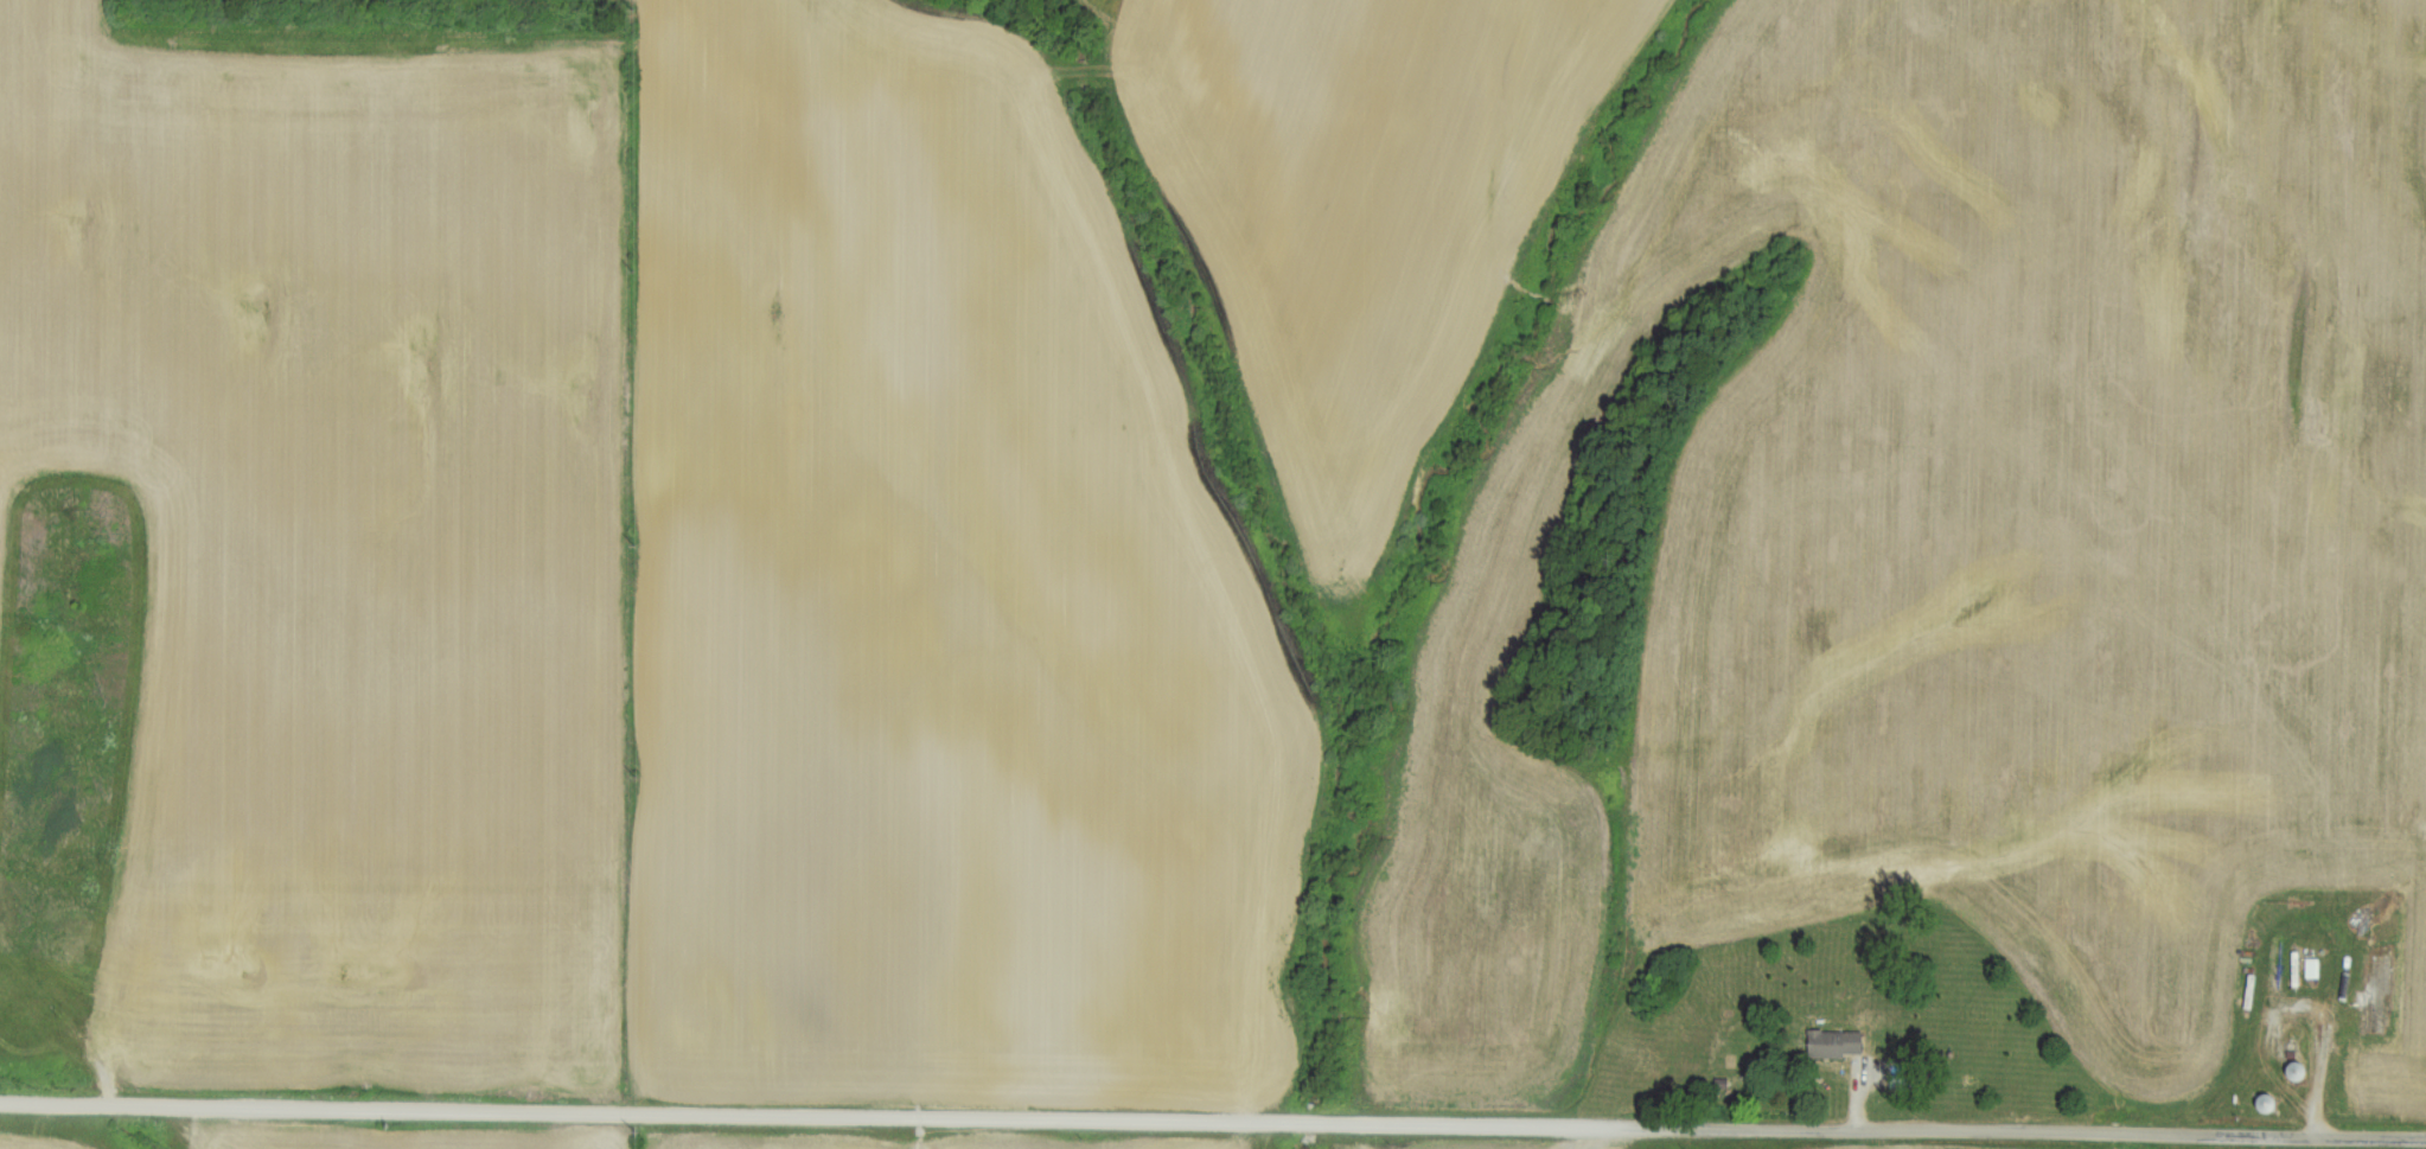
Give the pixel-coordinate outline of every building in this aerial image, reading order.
[(2322,980),(2322,960),(2309,960),(2309,980),(2322,980)] [(1864,1031),(1810,1031),(1810,1058),(1864,1058),(1864,1031)] [(2293,1082),(2307,1074),(2299,1061),(2286,1069),(2293,1082)] [(2273,1095),(2259,1097),(2261,1112),(2275,1110),(2273,1095)]
